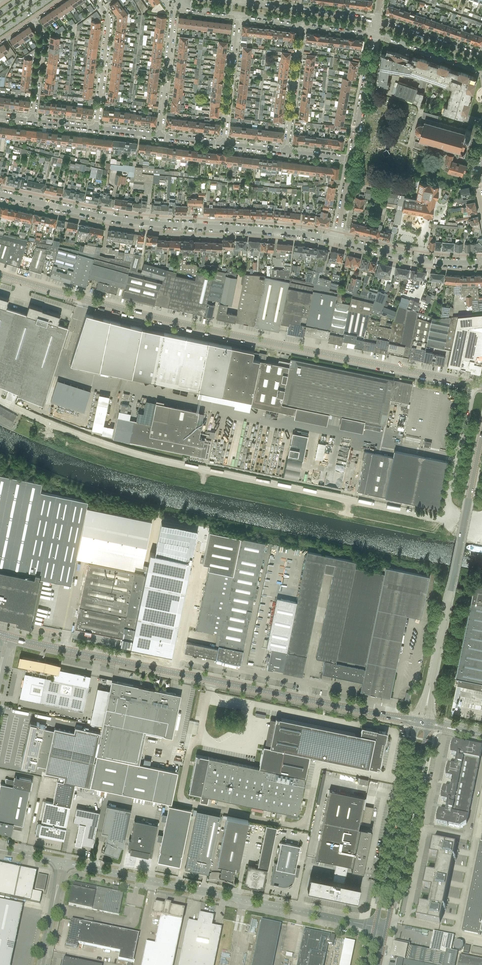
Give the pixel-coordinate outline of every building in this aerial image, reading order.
[(64,3),(68,10),(73,6),(69,0),(68,0),(64,3)] [(109,5),(112,10),(123,3),(121,0),(118,0),(110,5),(109,5)] [(386,13),(389,14),(389,15),(391,16),(394,7),(396,1),(394,0),(393,0),(393,2),(390,1),(386,13)] [(115,14),(116,14),(123,9),(122,7),(125,5),(123,2),(123,3),(112,10),(115,14)] [(64,3),(59,6),(64,13),(68,10),(64,3)] [(394,16),(397,17),(401,3),(399,3),(397,8),(394,7),(391,16),(394,16)] [(400,18),(402,19),(405,10),(402,9),(404,4),(401,3),(397,17),(399,18),(400,18)] [(405,20),(407,20),(412,5),(409,6),(407,11),(405,10),(402,19),(404,20),(405,20)] [(59,6),(54,9),(59,16),(64,13),(59,6)] [(123,9),(116,14),(118,16),(118,17),(127,14),(129,14),(125,7),(123,9)] [(54,9),(50,13),(54,19),(59,16),(54,9)] [(415,14),(412,23),(415,24),(415,23),(418,24),(422,11),(420,10),(419,13),(417,12),(416,14),(415,14)] [(77,11),(73,14),(77,20),(79,18),(80,19),(81,18),(79,14),(77,11)] [(422,11),(418,24),(420,25),(421,26),(423,26),(426,18),(427,15),(424,14),(425,12),(422,11)] [(50,13),(45,16),(49,23),(54,19),(50,13)] [(118,17),(117,20),(126,22),(129,22),(130,22),(131,17),(129,17),(130,14),(129,13),(129,14),(127,14),(118,17)] [(426,27),(428,28),(433,14),(430,13),(428,19),(426,18),(423,26),(425,27),(426,27)] [(431,29),(433,30),(436,21),(433,20),(435,15),(433,14),(428,28),(431,29)] [(49,23),(45,16),(40,19),(45,26),(49,23)] [(91,21),(90,27),(99,28),(100,22),(101,18),(100,16),(95,20),(91,19),(91,21)] [(443,18),(439,31),(441,32),(442,33),(444,33),(447,25),(444,24),(445,21),(446,21),(447,17),(444,16),(443,18)] [(436,30),(439,31),(443,18),(441,17),(439,22),(436,21),(433,30),(436,31),(436,30)] [(447,34),(449,35),(454,22),(451,21),(449,26),(447,25),(444,33),(446,34),(447,34)] [(457,37),(460,38),(464,25),(461,24),(461,25),(458,24),(457,28),(454,37),(457,38),(457,37)] [(240,45),(246,46),(247,43),(249,26),(243,25),(242,26),(241,34),(242,34),(240,45)] [(29,26),(25,30),(29,36),(34,33),(29,26)] [(468,41),(470,42),(475,29),(472,28),(470,33),(468,32),(465,40),(467,41),(468,41)] [(25,30),(20,33),(24,40),(29,36),(25,30)] [(287,51),(293,52),(294,45),(295,40),(296,33),(295,33),(295,32),(290,31),(289,31),(288,40),(288,44),(287,51)] [(20,33),(15,36),(19,43),(24,40),(20,33)] [(306,33),(303,53),(308,53),(309,53),(310,49),(310,44),(311,34),(306,33)] [(19,43),(15,36),(10,40),(15,47),(15,46),(19,43)] [(0,46),(0,49),(3,54),(8,51),(4,44),(0,46)] [(376,86),(375,90),(380,91),(384,92),(384,89),(386,90),(387,87),(388,87),(389,83),(387,82),(389,72),(390,70),(393,70),(393,71),(400,73),(400,72),(403,72),(403,74),(404,74),(404,72),(407,73),(407,74),(414,75),(413,83),(414,83),(413,86),(399,82),(395,92),(399,93),(398,96),(420,104),(421,100),(422,100),(423,96),(423,95),(424,93),(423,93),(428,79),(429,80),(431,80),(431,81),(432,80),(434,81),(443,84),(445,85),(448,86),(454,88),(453,90),(452,90),(450,96),(451,96),(450,99),(449,99),(450,99),(450,102),(449,102),(447,106),(444,105),(443,109),(445,109),(444,112),(443,111),(442,111),(453,115),(460,117),(464,118),(465,118),(466,115),(475,82),(476,78),(473,77),(468,75),(469,74),(460,72),(460,73),(457,71),(454,71),(454,70),(451,70),(448,68),(440,65),(440,66),(436,64),(431,63),(427,61),(428,61),(419,58),(419,59),(413,57),(412,59),(411,60),(408,59),(409,58),(409,57),(402,55),(395,52),(395,53),(389,51),(389,52),(388,53),(386,52),(385,55),(383,54),(382,58),(381,58),(380,65),(381,65),(380,68),(379,68),(379,69),(380,69),(380,72),(378,72),(377,79),(378,79),(378,83),(376,82),(376,83),(377,83),(377,86),(376,86)] [(21,61),(21,63),(31,64),(31,62),(32,61),(32,60),(32,59),(35,59),(35,56),(29,55),(30,52),(22,58),(24,58),(23,61),(21,61)] [(346,66),(348,66),(357,68),(358,62),(344,59),(344,63),(346,63),(346,66)] [(5,76),(5,75),(9,69),(7,67),(0,73),(0,76),(5,76)] [(341,71),(341,74),(347,75),(346,77),(350,78),(355,79),(356,73),(342,71),(341,71)] [(415,140),(414,146),(419,147),(420,148),(429,150),(430,146),(433,147),(434,147),(436,148),(448,151),(454,153),(454,152),(455,152),(456,152),(459,153),(459,154),(465,156),(466,152),(467,150),(466,150),(463,149),(467,135),(470,136),(471,136),(472,130),(472,129),(471,129),(472,127),(471,126),(469,125),(468,126),(467,128),(466,128),(466,129),(462,127),(461,127),(456,126),(457,126),(456,125),(456,126),(455,126),(456,125),(452,124),(452,125),(451,125),(452,124),(451,124),(448,124),(446,123),(441,122),(441,121),(441,122),(440,121),(440,120),(437,120),(438,115),(424,111),(423,111),(422,117),(423,117),(421,124),(418,124),(416,126),(416,127),(415,129),(416,132),(417,133),(415,139),(415,140)] [(338,139),(337,148),(342,148),(343,138),(344,138),(345,135),(341,134),(338,134),(338,139)] [(447,154),(448,151),(433,147),(431,153),(443,156),(444,153),(447,154)] [(454,153),(448,151),(447,154),(445,162),(446,163),(444,170),(462,175),(463,171),(465,171),(467,165),(452,161),(454,153)] [(7,179),(6,183),(13,185),(16,172),(17,166),(14,165),(12,173),(9,172),(8,176),(7,179)] [(332,167),(330,184),(333,184),(334,177),(337,177),(337,173),(338,173),(338,172),(338,170),(338,169),(337,168),(336,167),(333,167),(332,167)] [(16,172),(13,185),(19,186),(21,179),(17,178),(18,173),(16,172)] [(22,176),(20,187),(26,188),(29,174),(26,174),(25,177),(22,176)] [(47,181),(44,192),(50,193),(52,182),(53,182),(52,182),(53,177),(54,175),(51,174),(50,181),(47,181)] [(32,189),(37,190),(40,177),(37,176),(36,181),(33,181),(32,189)] [(52,182),(50,193),(56,195),(58,183),(55,182),(56,178),(53,177),(52,182),(53,182),(52,182)] [(58,183),(56,195),(62,196),(64,182),(59,181),(58,183)] [(399,195),(395,213),(401,214),(402,210),(424,214),(423,216),(431,217),(435,198),(437,198),(438,190),(436,190),(437,186),(419,182),(416,199),(399,195)] [(64,191),(63,196),(68,197),(71,184),(68,184),(67,189),(64,188),(64,191)] [(85,196),(84,201),(91,202),(94,187),(94,186),(88,184),(87,189),(86,193),(85,196)] [(76,185),(73,198),(78,199),(81,186),(76,185)] [(94,187),(91,202),(97,203),(98,203),(99,199),(99,196),(100,193),(99,193),(99,192),(96,192),(96,190),(97,187),(94,187)] [(460,189),(462,196),(470,194),(469,187),(460,189)] [(376,201),(384,202),(387,203),(396,204),(396,202),(398,194),(366,189),(364,199),(366,199),(371,200),(376,201)] [(99,199),(98,203),(104,205),(107,192),(104,191),(103,191),(103,193),(100,193),(99,196),(99,199)] [(356,197),(353,210),(358,211),(362,211),(363,204),(365,205),(366,199),(364,199),(363,199),(364,195),(359,194),(358,198),(356,197)] [(133,204),(132,209),(136,210),(140,210),(141,202),(138,202),(139,198),(139,196),(136,195),(135,195),(134,201),(133,201),(133,204)] [(121,199),(119,207),(126,208),(127,200),(128,196),(125,196),(124,200),(121,199)] [(194,197),(193,206),(202,206),(202,198),(194,197)] [(449,208),(448,212),(462,209),(476,207),(475,201),(471,202),(470,198),(463,200),(456,201),(457,202),(460,204),(467,202),(467,203),(466,203),(467,206),(455,208),(449,208)] [(381,217),(375,237),(382,239),(384,235),(382,235),(384,230),(381,229),(386,206),(395,208),(396,204),(387,203),(384,202),(381,217)] [(0,218),(0,220),(6,221),(7,217),(8,214),(9,209),(3,207),(0,218)] [(316,219),(315,224),(322,225),(324,211),(325,209),(322,209),(321,208),(321,211),(320,214),(317,214),(316,219)] [(324,211),(322,225),(328,226),(329,222),(330,217),(327,216),(328,212),(327,212),(328,210),(325,209),(324,211)] [(19,220),(18,222),(24,224),(27,213),(21,211),(19,220)] [(24,224),(24,225),(30,226),(31,223),(32,219),(33,214),(27,213),(24,224)] [(41,224),(44,225),(45,217),(40,215),(37,229),(40,229),(41,224)] [(370,231),(369,236),(375,237),(381,217),(378,216),(375,225),(372,224),(372,227),(371,227),(370,226),(369,231),(370,231)] [(470,218),(466,219),(466,220),(468,225),(471,224),(472,224),(474,224),(479,223),(478,217),(473,218),(470,218)] [(57,219),(51,218),(48,231),(51,232),(52,227),(55,227),(57,219)] [(351,231),(357,233),(359,224),(355,223),(356,219),(352,218),(351,221),(352,221),(350,230),(351,231)] [(56,228),(59,229),(59,228),(63,229),(64,226),(65,221),(61,220),(58,219),(57,224),(56,228)] [(359,224),(357,233),(363,234),(365,223),(366,222),(366,220),(365,220),(364,221),(363,221),(362,224),(359,224)] [(384,235),(382,239),(389,241),(393,222),(391,221),(389,229),(385,228),(385,230),(384,230),(382,235),(384,235)] [(80,224),(77,238),(86,240),(87,234),(89,226),(85,225),(80,224)] [(107,240),(113,241),(115,231),(108,230),(107,240)] [(12,237),(9,236),(0,234),(0,261),(5,262),(10,246),(12,237)] [(427,248),(435,249),(436,241),(432,241),(433,237),(432,237),(430,236),(427,248)] [(19,267),(27,240),(15,238),(12,237),(10,246),(5,262),(19,267)] [(180,241),(179,251),(182,252),(182,254),(182,258),(182,259),(185,260),(187,260),(187,254),(189,255),(189,254),(194,254),(194,250),(193,250),(194,241),(193,241),(192,241),(190,241),(189,241),(186,241),(180,241)] [(57,252),(59,246),(37,242),(35,247),(28,270),(41,273),(46,257),(55,260),(57,252)] [(277,243),(276,257),(279,258),(285,258),(285,254),(285,252),(286,244),(277,243)] [(84,246),(83,251),(89,253),(100,255),(101,247),(95,246),(90,245),(87,245),(84,244),(84,246)] [(70,282),(79,251),(59,246),(57,252),(55,260),(50,276),(70,282)] [(311,247),(309,261),(312,262),(313,256),(315,257),(317,248),(311,247)] [(312,273),(310,282),(314,283),(316,283),(317,284),(319,277),(320,272),(323,272),(326,259),(327,256),(328,252),(327,250),(318,249),(317,253),(316,257),(314,266),(313,270),(312,273)] [(94,258),(94,254),(89,253),(83,251),(79,251),(70,282),(79,284),(79,283),(85,285),(84,286),(86,287),(89,278),(94,258)] [(327,262),(335,264),(336,261),(335,260),(337,252),(331,251),(329,257),(328,257),(327,262)] [(336,261),(335,264),(334,266),(337,267),(339,262),(341,263),(344,254),(338,253),(336,261)] [(119,286),(124,288),(129,268),(131,261),(104,257),(95,254),(94,254),(94,258),(89,278),(98,281),(108,283),(106,292),(116,294),(115,293),(116,290),(117,291),(119,286)] [(154,305),(154,304),(157,291),(163,279),(168,270),(166,270),(145,264),(142,273),(137,271),(142,255),(134,254),(132,261),(131,261),(129,268),(124,288),(122,296),(154,305)] [(347,266),(351,267),(351,265),(353,257),(347,255),(343,269),(347,269),(347,266)] [(351,267),(350,270),(354,270),(355,267),(358,267),(358,266),(359,263),(360,258),(354,257),(352,265),(351,265),(351,267)] [(178,268),(178,271),(196,274),(197,272),(198,267),(196,264),(185,264),(185,260),(182,259),(182,258),(179,258),(178,268)] [(362,273),(366,274),(367,269),(366,269),(368,260),(362,259),(360,267),(363,268),(362,273)] [(363,283),(361,290),(362,290),(363,286),(365,287),(366,284),(369,276),(370,276),(370,275),(371,271),(374,271),(375,267),(376,262),(370,261),(368,269),(367,269),(366,273),(366,274),(365,275),(363,283)] [(376,273),(375,276),(378,277),(378,278),(380,279),(381,278),(382,278),(385,264),(379,263),(378,268),(377,268),(376,273)] [(385,264),(382,278),(389,280),(391,271),(390,271),(391,266),(385,264)] [(272,269),(271,276),(289,278),(290,266),(287,266),(284,266),(284,270),(283,270),(272,269)] [(399,282),(400,276),(401,268),(396,267),(394,275),(393,282),(394,282),(394,281),(399,282)] [(401,268),(400,276),(404,277),(403,282),(406,283),(409,270),(401,268)] [(154,304),(168,307),(175,276),(176,272),(174,272),(168,270),(163,279),(157,291),(154,304)] [(215,300),(220,301),(225,275),(226,272),(215,270),(214,273),(204,315),(212,317),(215,304),(214,304),(215,300)] [(412,284),(415,284),(418,271),(411,270),(410,275),(409,278),(413,279),(412,284)] [(418,271),(415,284),(419,285),(420,279),(423,280),(425,272),(418,271)] [(190,279),(183,310),(204,315),(214,273),(213,275),(197,272),(196,274),(195,280),(190,279)] [(331,280),(329,286),(337,288),(340,275),(336,274),(333,273),(331,280)] [(438,273),(436,286),(440,286),(440,281),(444,282),(445,274),(438,273)] [(254,326),(255,326),(265,277),(265,276),(265,275),(245,274),(236,314),(235,322),(234,322),(235,322),(254,325),(254,326)] [(453,294),(454,294),(462,294),(461,275),(460,275),(460,276),(446,275),(447,274),(446,274),(445,284),(454,284),(453,294)] [(216,318),(234,322),(235,322),(236,314),(226,312),(227,304),(231,305),(237,278),(225,275),(220,301),(216,318)] [(478,275),(461,275),(461,288),(462,294),(462,295),(462,296),(466,296),(472,296),(472,300),(478,299),(479,299),(479,296),(478,285),(478,275)] [(168,307),(183,310),(190,279),(175,276),(168,307)] [(265,279),(255,326),(260,327),(259,328),(263,329),(264,328),(278,331),(280,323),(288,281),(289,278),(271,276),(270,276),(266,276),(265,276),(265,277),(265,279)] [(319,277),(317,284),(325,285),(325,286),(329,286),(331,280),(319,277)] [(349,283),(347,289),(353,291),(356,278),(352,277),(350,283),(349,283)] [(303,336),(304,333),(314,283),(310,282),(305,281),(289,278),(288,281),(280,323),(288,324),(286,333),(297,335),(298,333),(303,334),(302,336),(303,336)] [(353,291),(352,292),(356,293),(357,288),(358,288),(361,280),(356,278),(353,291)] [(100,290),(106,292),(108,283),(98,281),(96,288),(101,289),(100,290)] [(328,338),(336,297),(338,288),(337,288),(329,286),(325,286),(325,285),(317,284),(314,283),(304,333),(328,338),(327,338),(328,338)] [(368,291),(367,296),(374,298),(377,291),(369,289),(368,291)] [(368,318),(362,348),(373,350),(374,350),(380,321),(370,318),(372,313),(379,315),(380,314),(380,313),(388,316),(393,318),(396,311),(386,307),(383,306),(384,305),(387,296),(388,294),(384,293),(381,292),(377,291),(374,298),(373,302),(370,312),(368,318)] [(422,296),(421,300),(429,303),(432,296),(429,294),(427,294),(425,298),(422,296)] [(18,393),(17,397),(17,398),(18,395),(43,405),(41,409),(42,409),(44,402),(46,397),(68,327),(57,324),(60,315),(47,311),(29,306),(28,310),(27,309),(26,314),(6,308),(9,299),(0,296),(0,385),(18,393)] [(466,296),(466,301),(466,305),(472,305),(472,311),(481,310),(481,298),(479,299),(478,299),(472,300),(472,296),(466,296)] [(341,344),(342,340),(349,304),(336,302),(337,297),(336,297),(328,338),(327,341),(328,341),(328,340),(332,341),(332,342),(332,341),(336,342),(336,343),(337,343),(337,342),(341,343),(341,344)] [(370,312),(373,302),(351,297),(349,304),(342,340),(342,341),(342,340),(354,343),(353,346),(362,348),(368,318),(370,312)] [(401,297),(398,305),(406,308),(409,300),(401,297)] [(409,300),(406,308),(415,311),(419,303),(409,299),(409,300)] [(408,358),(418,312),(415,311),(406,308),(398,305),(393,319),(392,324),(391,328),(386,350),(386,353),(389,354),(390,350),(403,353),(402,356),(408,358)] [(441,306),(440,318),(452,317),(453,310),(449,310),(450,307),(441,306)] [(109,317),(85,311),(69,360),(98,367),(109,317)] [(408,357),(408,358),(409,358),(417,359),(422,361),(424,351),(426,344),(432,317),(418,312),(408,357)] [(380,321),(374,350),(374,351),(374,349),(377,349),(376,351),(376,352),(378,352),(379,350),(382,351),(382,352),(385,353),(386,353),(386,350),(391,328),(392,324),(386,323),(387,316),(388,316),(380,313),(380,314),(379,315),(379,316),(381,316),(380,320),(380,321)] [(447,366),(460,368),(461,368),(464,368),(464,369),(479,372),(481,362),(481,361),(481,314),(457,316),(450,349),(450,350),(447,366)] [(426,344),(450,349),(457,316),(452,317),(440,318),(436,318),(435,318),(436,318),(432,317),(426,344)] [(141,325),(109,317),(98,367),(131,374),(141,325)] [(208,339),(141,325),(131,374),(198,387),(208,339)] [(208,342),(198,390),(251,401),(251,402),(250,405),(258,406),(280,411),(281,403),(286,404),(296,406),(334,414),(340,415),(365,420),(370,421),(373,422),(374,422),(376,422),(376,423),(381,424),(384,424),(387,412),(389,403),(389,402),(390,399),(405,402),(408,403),(408,402),(411,389),(412,384),(408,383),(391,380),(290,359),(289,362),(286,362),(278,360),(278,364),(252,359),(253,351),(208,342),(208,341),(208,342)] [(432,352),(424,351),(422,361),(431,362),(431,363),(431,364),(432,364),(433,364),(433,363),(443,365),(445,356),(432,353),(432,352)] [(90,389),(57,379),(50,400),(83,411),(90,389)] [(109,395),(98,393),(91,428),(101,431),(103,424),(109,395)] [(117,417),(113,439),(207,458),(208,453),(211,440),(206,439),(203,438),(200,438),(198,437),(201,427),(195,426),(198,411),(170,405),(163,404),(163,402),(156,400),(155,402),(151,424),(136,421),(129,420),(117,417)] [(138,411),(136,421),(151,424),(155,402),(146,400),(144,412),(138,411)] [(10,426),(16,415),(0,406),(0,421),(10,426)] [(56,411),(54,418),(84,429),(86,422),(56,411)] [(113,426),(103,424),(101,431),(101,433),(111,435),(113,426)] [(215,431),(207,429),(206,436),(214,438),(215,431)] [(293,433),(288,458),(302,461),(307,436),(293,433)] [(326,443),(318,442),(315,457),(322,459),(326,443)] [(339,445),(335,465),(346,467),(350,448),(345,447),(339,445)] [(357,491),(437,507),(447,461),(394,451),(393,457),(364,451),(362,459),(364,459),(357,491)] [(302,461),(288,458),(286,466),(301,469),(302,461)] [(301,469),(286,466),(284,474),(299,477),(301,469)] [(17,620),(16,623),(31,627),(31,626),(30,626),(31,623),(33,624),(42,580),(39,580),(40,578),(53,581),(54,581),(71,585),(72,575),(74,565),(75,561),(76,556),(78,557),(134,568),(146,570),(147,566),(142,565),(143,560),(151,520),(86,506),(87,501),(40,492),(42,483),(0,475),(0,616),(17,620)] [(145,575),(130,646),(171,655),(197,529),(161,522),(154,553),(149,552),(147,566),(146,570),(145,575)] [(209,565),(208,570),(233,575),(240,538),(209,531),(202,564),(209,565)] [(219,642),(216,658),(240,663),(265,543),(240,538),(233,575),(224,620),(219,642)] [(283,671),(282,672),(286,673),(302,676),(303,671),(307,652),(323,572),(325,563),(335,565),(333,574),(317,652),(317,653),(316,658),(325,660),(323,673),(333,675),(337,652),(355,568),(356,561),(307,551),(297,602),(286,652),(286,654),(283,671)] [(77,617),(75,628),(85,630),(84,632),(90,634),(91,631),(122,638),(120,645),(130,647),(130,646),(145,575),(88,564),(87,568),(86,574),(84,581),(83,590),(81,596),(80,600),(78,611),(77,617)] [(384,574),(362,681),(360,691),(390,697),(406,615),(421,618),(429,576),(386,567),(384,574)] [(333,675),(362,681),(384,574),(355,568),(333,675)] [(233,575),(208,570),(198,615),(224,620),(233,575)] [(475,580),(456,677),(459,677),(458,684),(461,685),(461,684),(467,685),(467,686),(468,686),(473,687),(474,687),(480,688),(480,689),(480,688),(481,689),(481,581),(475,580)] [(273,669),(283,671),(286,652),(297,602),(277,598),(266,647),(271,648),(267,669),(273,670),(273,669)] [(218,634),(216,641),(219,642),(224,620),(198,615),(196,629),(218,634)] [(184,652),(216,658),(219,642),(216,641),(215,648),(186,642),(184,652)] [(19,697),(78,710),(80,698),(85,699),(88,686),(83,685),(85,674),(56,668),(57,665),(23,657),(21,665),(26,666),(19,697)] [(108,698),(102,726),(96,755),(139,764),(145,732),(172,737),(177,712),(178,707),(181,695),(175,694),(148,688),(149,688),(148,689),(143,688),(144,687),(117,681),(112,680),(111,683),(110,690),(109,693),(108,698)] [(97,687),(92,712),(104,715),(110,690),(97,687)] [(92,712),(90,723),(102,726),(104,715),(92,712)] [(188,791),(188,792),(201,795),(199,802),(207,804),(208,796),(286,812),(298,814),(305,777),(309,760),(310,756),(319,757),(363,766),(363,767),(372,768),(379,770),(386,736),(385,736),(385,735),(386,735),(386,734),(386,733),(385,733),(384,732),(384,733),(383,733),(383,732),(383,731),(362,727),(360,734),(355,733),(281,718),(276,717),(275,722),(270,747),(263,745),(259,767),(226,761),(210,757),(209,757),(208,757),(207,757),(196,755),(189,791),(188,791)] [(90,787),(90,786),(95,762),(93,762),(100,732),(75,727),(74,732),(54,728),(54,731),(44,729),(45,725),(39,724),(39,723),(37,722),(36,724),(35,724),(36,722),(30,721),(25,746),(21,765),(27,766),(27,768),(29,768),(30,767),(36,768),(36,765),(46,767),(45,772),(64,776),(63,781),(90,787)] [(187,732),(195,733),(197,724),(188,723),(187,732)] [(448,765),(447,770),(448,770),(447,773),(446,773),(446,778),(452,779),(450,789),(444,788),(442,792),(443,793),(442,796),(441,796),(441,801),(447,802),(445,812),(439,811),(437,815),(438,816),(437,819),(436,819),(436,824),(447,826),(448,825),(449,826),(460,829),(466,824),(481,748),(465,745),(465,746),(464,745),(453,742),(451,747),(452,747),(451,751),(451,750),(450,755),(457,757),(455,766),(448,765)] [(95,762),(90,786),(171,803),(178,772),(139,764),(96,755),(95,762)] [(0,783),(0,784),(0,832),(11,834),(12,828),(20,829),(21,825),(22,825),(30,789),(32,780),(16,776),(14,776),(14,779),(13,779),(14,779),(13,781),(6,780),(5,784),(0,783)] [(37,822),(35,834),(36,832),(39,833),(38,834),(51,837),(58,838),(64,839),(65,834),(70,806),(75,784),(57,780),(52,803),(45,801),(41,823),(37,822)] [(363,872),(368,848),(368,847),(368,846),(372,829),(370,829),(370,830),(361,828),(361,827),(360,827),(359,829),(358,828),(360,820),(361,821),(360,822),(361,822),(361,821),(370,823),(373,807),(364,805),(367,794),(366,794),(365,797),(329,790),(315,858),(336,863),(348,865),(352,866),(351,870),(352,870),(353,869),(362,871),(361,872),(363,872)] [(106,843),(106,844),(105,844),(104,847),(105,847),(104,851),(101,850),(117,857),(121,846),(123,847),(131,810),(107,805),(101,832),(107,833),(105,843),(106,843)] [(160,851),(160,852),(159,858),(158,860),(179,864),(181,856),(181,855),(182,856),(191,810),(169,805),(159,851),(160,851)] [(74,843),(75,843),(75,844),(81,845),(81,844),(93,846),(100,812),(76,807),(73,822),(79,823),(76,840),(75,842),(74,842),(74,843)] [(197,810),(187,856),(189,856),(187,863),(208,871),(207,873),(208,873),(220,814),(197,810)] [(218,848),(217,850),(216,855),(219,856),(218,859),(217,864),(222,864),(222,865),(219,877),(223,878),(225,878),(227,879),(229,880),(231,881),(231,880),(233,875),(237,875),(248,820),(223,815),(222,818),(226,819),(220,849),(218,848)] [(131,848),(130,851),(130,853),(152,857),(153,852),(152,851),(157,825),(134,820),(130,839),(129,839),(127,845),(127,847),(131,848)] [(248,866),(245,879),(244,884),(248,884),(248,885),(251,886),(251,885),(255,886),(255,887),(258,887),(262,887),(266,869),(268,870),(276,827),(266,825),(257,868),(248,866)] [(438,857),(434,874),(449,877),(456,845),(432,840),(432,842),(431,842),(430,850),(433,850),(430,854),(429,854),(429,855),(438,857)] [(271,883),(283,886),(284,886),(285,886),(286,886),(287,885),(288,885),(290,885),(291,883),(292,882),(292,881),(293,880),(293,879),(300,846),(281,842),(277,863),(274,862),(273,868),(274,868),(271,883)] [(480,843),(480,842),(479,844),(468,902),(465,917),(464,917),(464,921),(462,931),(480,935),(481,933),(481,843),(480,843)] [(360,886),(344,883),(348,865),(336,863),(332,880),(310,876),(310,877),(311,877),(308,888),(307,888),(307,890),(357,900),(357,898),(356,898),(359,887),(360,887),(360,886)] [(0,865),(0,896),(39,904),(40,904),(42,894),(32,892),(35,881),(36,873),(0,865)] [(431,889),(428,906),(443,909),(449,877),(434,874),(426,872),(425,874),(425,873),(423,881),(426,882),(424,886),(423,886),(423,887),(431,889)] [(44,892),(47,877),(38,875),(35,890),(44,892)] [(73,882),(69,902),(69,905),(118,915),(123,893),(117,891),(117,888),(114,888),(113,891),(73,882)] [(23,906),(0,902),(0,964),(10,964),(23,906)] [(169,905),(164,904),(164,906),(153,904),(151,913),(151,915),(160,917),(154,945),(145,943),(141,963),(141,964),(173,964),(184,910),(182,910),(170,907),(170,906),(169,905)] [(428,906),(419,904),(419,905),(418,905),(417,913),(420,914),(417,918),(416,918),(416,919),(440,923),(443,909),(428,906)] [(186,926),(178,964),(214,964),(221,929),(211,927),(213,917),(208,916),(208,915),(205,914),(205,915),(199,914),(197,924),(187,922),(186,926)] [(83,922),(101,926),(101,924),(92,922),(93,919),(84,917),(83,922)] [(138,934),(76,922),(71,920),(66,946),(77,948),(78,944),(119,953),(118,960),(132,963),(138,934)] [(278,925),(263,921),(254,964),(270,964),(278,925)] [(328,944),(332,945),(332,946),(333,946),(335,936),(331,935),(329,940),(328,940),(329,935),(305,930),(298,964),(323,964),(328,944)] [(390,958),(427,964),(455,964),(458,952),(451,951),(454,936),(438,933),(434,951),(409,946),(410,944),(396,941),(395,943),(393,943),(390,958)] [(354,941),(343,939),(339,964),(350,964),(354,941)] [(472,947),(471,953),(481,955),(481,949),(472,947)] [(458,964),(481,964),(481,960),(460,955),(458,964)]
